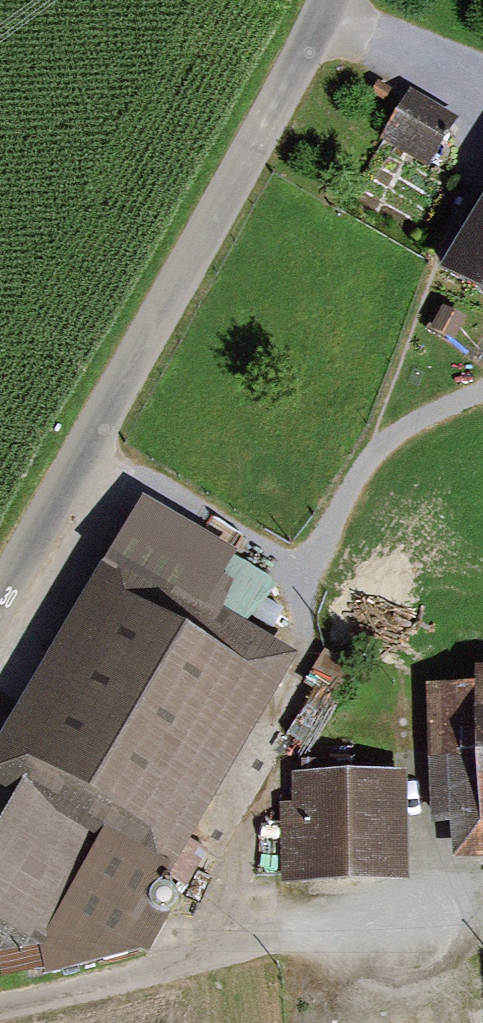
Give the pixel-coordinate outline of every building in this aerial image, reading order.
[(426,163),(449,122),(405,98),(383,140),(426,163)] [(471,231),(445,274),(482,297),(482,211),(471,231)] [(234,562),(141,507),(0,744),(0,779),(26,795),(0,838),(0,980),(4,983),(146,954),(171,907),(157,889),(296,669),(203,611),(234,562)] [(431,692),(436,819),(455,818),(456,855),(482,854),(482,677),(476,677),(477,690),(431,692)] [(404,778),(289,780),(291,881),(406,879),(404,778)]
